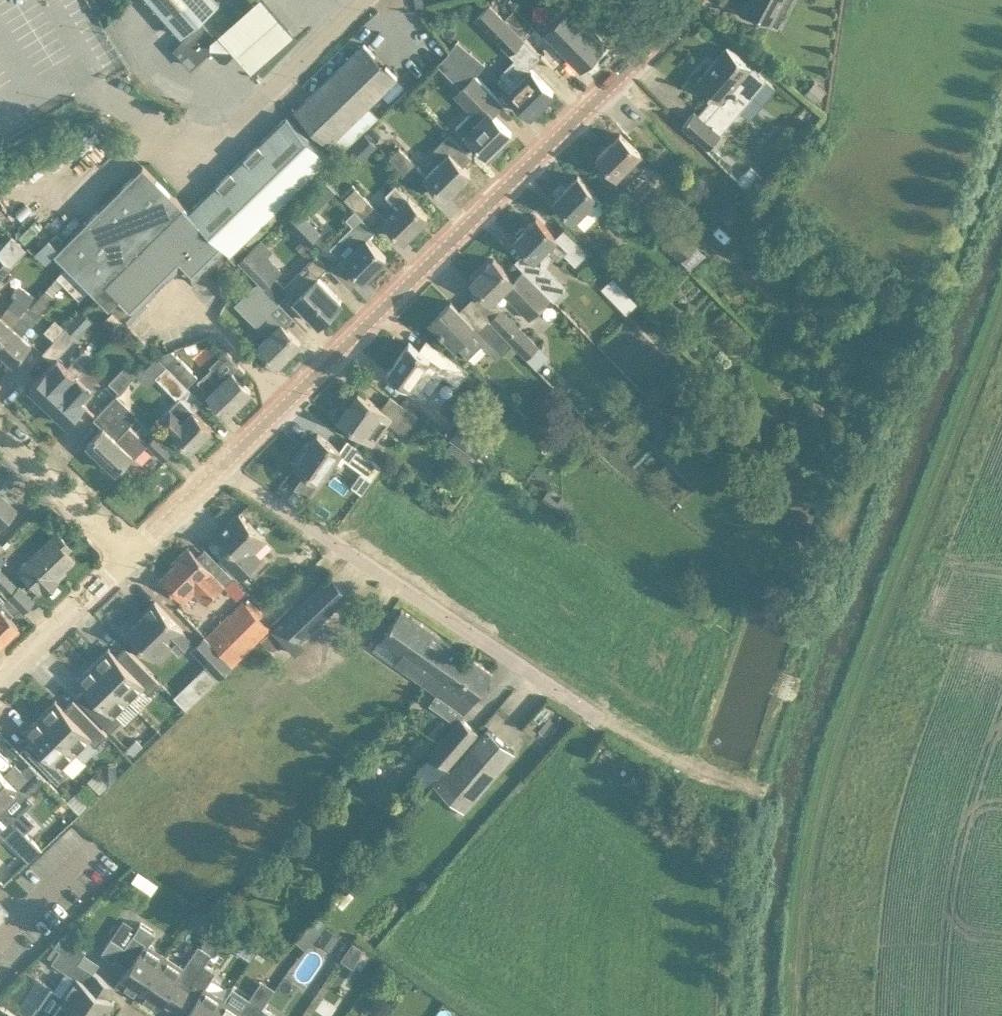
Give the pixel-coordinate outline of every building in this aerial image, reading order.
[(182,34),(219,1),(218,0),(151,0),(182,34)] [(268,0),(255,0),(220,33),(213,36),(213,46),(232,46),(255,71),(297,32),(268,0)] [(557,15),(567,4),(563,0),(552,0),(547,6),(557,15)] [(762,18),(771,23),(783,0),(749,0),(744,9),(762,18)] [(515,6),(504,17),(524,38),(541,55),(552,43),(515,6)] [(561,42),(567,48),(581,63),(603,41),(583,21),(582,21),(569,7),(559,17),(572,31),(561,42)] [(486,22),(492,29),(512,49),(524,38),(504,17),(503,18),(497,12),(486,22)] [(203,24),(175,47),(191,65),(213,46),(213,36),(203,24)] [(295,110),(309,124),(338,154),(377,115),(368,106),(397,78),(378,58),(364,43),(295,110)] [(697,81),(712,94),(714,95),(698,113),(694,110),(682,125),(709,147),(721,133),(739,111),(728,102),(741,87),(752,96),(766,79),(727,46),(697,81)] [(498,80),(509,91),(530,113),(553,90),(521,57),(498,80)] [(475,74),(460,89),(476,106),(456,126),(465,135),(467,133),(488,155),(490,152),(495,153),(502,147),(501,142),(511,131),(493,112),(503,102),(475,74)] [(804,93),(815,102),(826,90),(815,80),(804,93)] [(245,156),(286,199),(328,158),(287,115),(258,143),(259,144),(247,156),(245,156)] [(597,155),(611,169),(617,175),(618,175),(626,184),(649,161),(640,152),(620,132),(597,155)] [(425,175),(432,181),(446,196),(470,172),(463,165),(472,156),(449,133),(431,151),(440,160),(425,175)] [(398,146),(388,156),(407,175),(417,165),(398,146)] [(286,199),(245,156),(189,210),(215,238),(226,248),(231,252),(286,199)] [(110,306),(120,296),(134,310),(178,267),(192,281),(226,248),(215,238),(189,210),(143,164),(55,251),(68,264),(91,287),(110,306)] [(751,165),(737,179),(747,189),(761,175),(751,165)] [(555,198),(569,212),(584,227),(607,204),(578,175),(555,198)] [(385,219),(389,224),(404,238),(427,215),(408,196),(395,183),(386,193),(398,206),(385,219)] [(355,187),(344,198),(363,217),(363,218),(375,207),(355,187)] [(306,244),(321,230),(295,204),(280,217),(306,244)] [(516,231),(517,235),(515,238),(535,258),(546,247),(558,259),(564,253),(575,265),(588,252),(564,227),(556,236),(536,216),(525,227),(521,226),(516,231)] [(333,246),(350,263),(364,278),(386,256),(367,237),(375,229),(363,218),(363,217),(333,246)] [(670,217),(655,233),(681,259),(697,243),(670,217)] [(27,248),(11,235),(0,248),(0,278),(27,248)] [(251,249),(239,261),(258,281),(278,302),(288,292),(304,308),(318,322),(341,300),(318,276),(328,266),(315,253),(310,257),(283,285),(274,276),(275,274),(280,270),(266,256),(271,250),(261,240),(251,249)] [(472,280),(486,294),(492,300),(502,289),(516,303),(526,292),(540,306),(530,317),(530,318),(551,297),(533,279),(523,269),(513,278),(493,258),(472,280)] [(629,259),(613,275),(638,300),(654,284),(629,259)] [(68,264),(57,275),(64,282),(80,299),(91,287),(68,264)] [(545,267),(533,279),(551,297),(553,299),(565,288),(545,267)] [(638,300),(613,275),(601,287),(626,311),(638,300)] [(242,297),(235,303),(267,336),(259,344),(277,363),(300,340),(286,326),(282,322),(281,322),(270,311),(278,302),(258,281),(242,297)] [(38,298),(18,284),(11,293),(15,295),(0,314),(0,339),(38,298)] [(0,339),(0,350),(14,362),(32,342),(22,333),(55,297),(46,289),(38,298),(0,339)] [(431,320),(445,334),(468,356),(482,343),(496,357),(512,342),(489,319),(479,330),(474,325),(450,301),(431,320)] [(280,318),(297,335),(303,329),(285,312),(280,318)] [(66,327),(43,352),(54,362),(77,337),(66,327)] [(404,389),(416,397),(419,394),(424,398),(442,372),(458,384),(469,368),(426,337),(419,348),(410,341),(387,372),(407,385),(404,389)] [(134,349),(147,362),(155,354),(142,341),(134,349)] [(48,367),(43,372),(29,386),(48,405),(91,361),(90,360),(94,355),(85,346),(57,375),(48,367)] [(156,354),(167,365),(187,386),(188,386),(198,375),(171,349),(156,354)] [(119,389),(138,369),(128,360),(109,380),(119,389)] [(91,361),(48,405),(67,423),(86,403),(81,398),(103,373),(91,361)] [(210,392),(210,393),(228,411),(251,389),(239,377),(245,371),(239,364),(224,379),(212,367),(198,380),(210,392)] [(187,386),(167,365),(156,376),(178,399),(160,416),(191,448),(212,427),(193,409),(181,396),(189,388),(188,386),(187,386)] [(340,417),(356,429),(374,442),(388,421),(405,434),(418,416),(390,395),(381,407),(358,391),(340,417)] [(103,426),(87,442),(116,470),(132,454),(135,457),(147,443),(162,458),(172,447),(157,432),(147,442),(129,425),(138,415),(116,394),(108,403),(94,417),(103,426)] [(447,430),(444,434),(464,448),(471,453),(482,437),(479,435),(456,419),(447,430)] [(320,479),(332,463),(341,450),(318,433),(297,462),(320,479)] [(348,438),(343,446),(348,450),(343,457),(361,470),(351,485),(362,493),(372,478),(383,463),(358,446),(348,438)] [(571,504),(561,496),(558,499),(546,491),(541,498),(564,514),(571,504)] [(1,523),(15,509),(0,494),(0,524),(1,523)] [(220,557),(234,571),(240,578),(261,558),(254,550),(266,538),(239,512),(217,534),(230,547),(220,557)] [(18,569),(25,576),(39,591),(41,589),(44,592),(56,580),(54,577),(72,559),(51,537),(18,569)] [(190,549),(162,577),(185,600),(195,591),(206,602),(232,576),(221,564),(212,571),(190,549)] [(9,595),(17,587),(0,570),(0,586),(9,595)] [(272,629),(295,654),(305,645),(300,640),(349,594),(331,574),(272,629)] [(17,624),(9,616),(12,612),(18,607),(7,596),(2,601),(0,600),(0,641),(17,624)] [(217,626),(206,636),(233,663),(244,653),(269,627),(243,600),(217,626)] [(128,630),(155,657),(172,641),(179,649),(190,639),(182,630),(182,629),(155,601),(150,605),(152,607),(128,630)] [(702,604),(697,611),(703,614),(707,608),(702,604)] [(381,637),(374,648),(395,663),(423,682),(451,642),(402,608),(390,624),(381,637)] [(205,635),(192,648),(219,676),(233,663),(206,636),(206,637),(205,635)] [(451,642),(423,682),(465,712),(482,689),(493,672),(451,642)] [(109,647),(93,663),(129,700),(143,687),(149,693),(160,681),(126,647),(117,655),(109,647)] [(129,700),(93,663),(77,678),(85,687),(77,695),(111,730),(122,719),(116,713),(129,700)] [(56,699),(40,715),(76,752),(90,739),(96,745),(107,734),(73,699),(64,708),(56,699)] [(76,752),(40,715),(24,730),(32,739),(24,748),(59,781),(71,770),(64,763),(76,752)] [(494,716),(486,724),(499,736),(507,727),(494,716)] [(462,717),(430,752),(404,783),(420,796),(446,766),(478,731),(462,717)] [(488,728),(438,786),(464,808),(514,750),(488,728)] [(128,747),(134,754),(143,745),(137,738),(128,747)] [(102,763),(102,777),(110,785),(117,778),(117,763),(102,763)] [(0,806),(12,818),(32,799),(27,794),(37,784),(23,770),(21,768),(10,780),(0,769),(0,806)] [(5,836),(17,824),(12,818),(0,806),(0,831),(5,836)] [(17,824),(5,836),(29,860),(41,848),(17,824)] [(115,958),(129,966),(120,980),(139,993),(165,954),(149,943),(156,932),(141,922),(135,930),(133,929),(123,945),(111,937),(101,952),(114,960),(115,958)] [(312,922),(304,931),(313,939),(321,930),(312,922)] [(327,926),(322,933),(336,943),(341,935),(327,926)] [(54,945),(60,949),(78,961),(79,961),(86,950),(62,933),(54,945)] [(207,934),(200,945),(211,952),(218,941),(207,934)] [(341,958),(354,966),(365,950),(352,942),(341,958)] [(165,954),(139,993),(159,1006),(174,984),(185,991),(204,962),(205,963),(212,953),(211,952),(200,945),(199,944),(183,966),(165,954)] [(60,949),(52,961),(75,976),(62,994),(62,995),(94,1015),(104,1015),(114,1001),(108,997),(116,986),(79,961),(78,961),(60,949)] [(185,991),(195,998),(184,1015),(212,1015),(224,998),(206,986),(216,970),(205,963),(204,962),(185,991)] [(30,1015),(94,1015),(62,995),(62,994),(51,987),(38,1006),(37,1005),(30,1015)] [(212,1015),(256,1015),(263,1006),(251,999),(243,1011),(224,998),(212,1015)] [(256,1015),(274,1015),(275,1014),(263,1006),(256,1015)]
